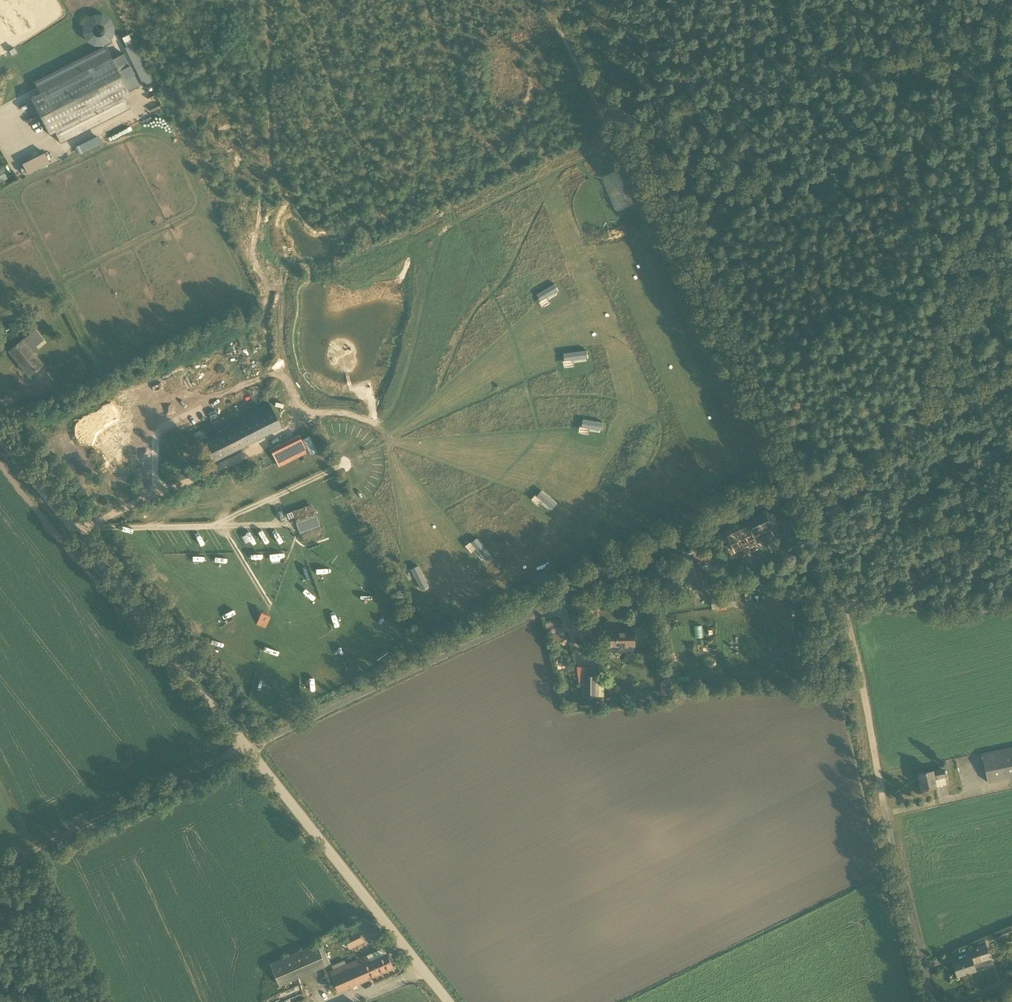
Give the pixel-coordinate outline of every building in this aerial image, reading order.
[(129,34),(122,37),(141,85),(149,82),(129,34)] [(129,92),(113,59),(111,57),(31,98),(49,134),(54,131),(60,143),(130,107),(125,97),(130,94),(129,92)] [(79,154),(102,143),(98,135),(75,146),(79,154)] [(44,152),(22,163),(27,174),(50,163),(44,152)] [(28,375),(42,365),(44,363),(24,339),(9,350),(28,375)] [(212,462),(280,427),(268,403),(215,430),(218,437),(203,445),(212,462)] [(306,449),(305,448),(300,437),(299,435),(271,449),(278,463),(306,449)] [(298,525),(317,519),(313,509),(294,515),(298,525)] [(750,523),(733,531),(737,540),(753,533),(757,543),(774,536),(771,531),(765,534),(762,529),(769,526),(769,525),(765,515),(750,522),(750,523)] [(768,542),(770,550),(778,548),(776,540),(768,542)] [(691,577),(694,586),(696,585),(699,593),(702,592),(702,595),(711,592),(704,572),(691,577)] [(639,581),(631,587),(637,595),(645,589),(639,581)] [(731,594),(711,597),(713,609),(733,606),(731,594)] [(608,631),(608,648),(636,648),(636,630),(625,630),(625,631),(608,631)] [(583,676),(583,698),(599,698),(599,676),(597,676),(585,676),(583,676)] [(989,753),(988,748),(982,749),(983,754),(989,782),(1011,777),(1011,748),(989,753)] [(923,789),(936,786),(938,786),(936,779),(945,777),(946,777),(944,768),(919,773),(923,789)] [(350,949),(355,946),(364,941),(359,931),(347,937),(345,938),(350,949)] [(280,986),(327,965),(318,944),(271,964),(280,986)] [(958,975),(976,970),(974,964),(982,961),(984,967),(993,964),(986,944),(980,947),(966,951),(968,958),(954,963),(958,975)] [(384,947),(367,955),(370,961),(387,954),(384,947)] [(953,951),(954,958),(966,956),(964,949),(953,951)] [(370,961),(367,955),(346,964),(330,971),(339,992),(394,968),(388,953),(370,961)]
